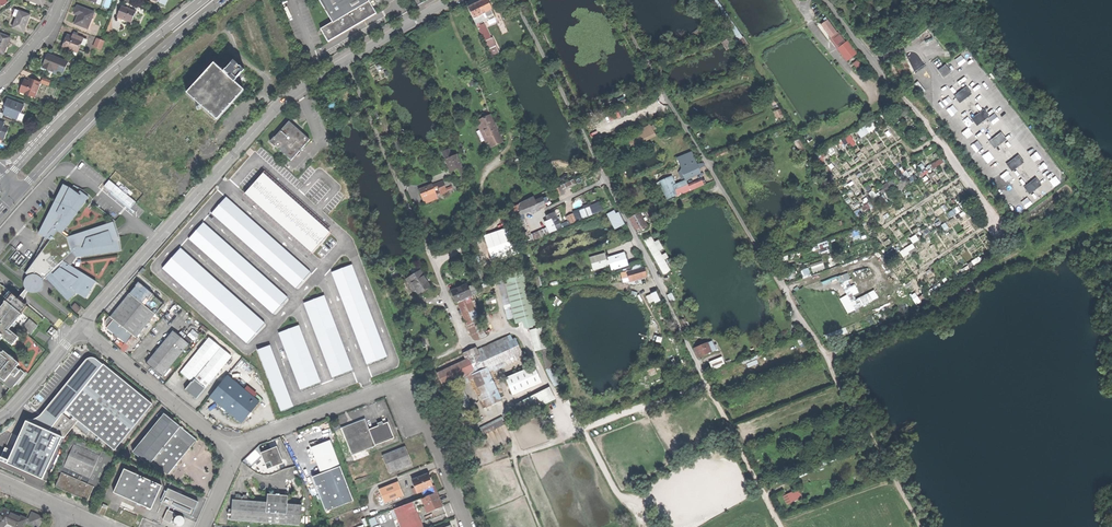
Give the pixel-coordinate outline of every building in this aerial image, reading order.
[(327,41),(375,13),(371,6),(368,0),(319,0),(332,21),(320,28),(327,41)] [(487,0),(483,0),(478,3),(480,8),(482,7),(485,13),(473,19),(475,23),(487,18),(488,21),(495,18),(487,0)] [(480,8),(478,3),(467,8),(473,19),(485,13),(482,7),(480,8)] [(524,5),(528,13),(532,11),(528,3),(524,5)] [(95,12),(78,6),(77,9),(75,14),(79,15),(76,24),(89,29),(91,22),(90,21),(91,16),(93,17),(95,12)] [(126,7),(122,6),(118,17),(132,22),(136,11),(126,7)] [(31,14),(20,10),(18,17),(14,27),(25,31),(28,23),(31,14)] [(527,14),(542,44),(547,42),(532,11),(528,13),(527,14)] [(820,25),(830,38),(837,34),(827,20),(820,25)] [(476,26),(492,58),(500,54),(492,37),(490,38),(483,23),(476,26)] [(694,36),(698,42),(708,36),(703,29),(694,36)] [(0,33),(0,35),(0,55),(4,56),(8,47),(11,37),(0,33)] [(66,48),(78,52),(81,45),(84,38),(77,36),(76,38),(71,36),(68,35),(66,41),(64,47),(66,48)] [(728,40),(732,47),(734,46),(735,45),(737,44),(732,37),(728,40)] [(105,40),(97,38),(94,46),(102,48),(105,40)] [(743,39),(738,41),(743,48),(747,45),(743,39)] [(724,42),(724,45),(727,50),(732,47),(728,40),(724,42)] [(847,42),(838,49),(847,61),(856,54),(847,42)] [(967,50),(960,55),(965,62),(972,56),(967,50)] [(45,60),(42,68),(50,71),(51,68),(65,72),(69,61),(57,57),(57,58),(52,56),(52,55),(47,54),(45,60)] [(859,59),(854,63),(859,69),(864,66),(859,59)] [(188,93),(218,119),(244,90),(235,81),(237,79),(239,81),(244,75),(242,73),(245,70),(241,67),(240,67),(237,65),(238,64),(234,60),(231,63),(232,64),(227,69),(226,69),(224,71),(214,63),(188,93)] [(939,70),(945,77),(952,72),(947,64),(939,70)] [(969,78),(974,84),(981,79),(976,73),(969,78)] [(42,82),(50,85),(52,80),(44,77),(42,82)] [(25,93),(35,97),(41,82),(30,78),(29,81),(25,79),(23,84),(21,89),(26,91),(25,93)] [(983,83),(977,89),(982,95),(989,90),(983,83)] [(967,86),(955,95),(961,103),(973,94),(967,86)] [(4,113),(18,118),(21,111),(22,112),(25,105),(8,98),(6,103),(8,104),(7,107),(4,113)] [(608,107),(610,111),(626,104),(625,100),(608,107)] [(978,126),(990,116),(985,109),(973,118),(978,126)] [(480,125),(484,134),(495,129),(489,115),(478,120),(480,125)] [(910,116),(905,120),(913,132),(919,128),(910,116)] [(291,160),(310,139),(289,121),(275,137),(276,138),(276,144),(275,145),(291,160)] [(858,130),(862,137),(878,128),(874,121),(858,130)] [(8,141),(12,130),(11,130),(9,129),(7,129),(9,125),(0,122),(0,138),(8,141)] [(633,148),(660,135),(654,124),(628,137),(633,148)] [(486,145),(489,143),(484,134),(480,125),(477,126),(486,145)] [(1018,138),(1024,133),(1019,127),(1013,132),(1018,138)] [(495,129),(484,134),(489,143),(491,148),(502,143),(495,129)] [(990,141),(996,148),(1008,139),(1002,132),(990,141)] [(802,153),(805,150),(798,140),(795,143),(802,153)] [(983,141),(976,145),(981,151),(987,147),(983,141)] [(1018,144),(1011,148),(1016,155),(1022,151),(1018,144)] [(444,160),(450,157),(447,149),(441,152),(444,160)] [(249,163),(252,165),(254,163),(264,171),(267,168),(263,165),(272,156),(266,150),(261,156),(257,154),(249,163)] [(450,157),(444,160),(450,172),(457,169),(461,167),(456,155),(450,157)] [(1020,155),(1008,164),(1013,171),(1025,162),(1020,155)] [(935,169),(945,162),(942,158),(932,164),(935,169)] [(677,174),(685,192),(690,189),(685,179),(688,177),(688,179),(693,177),(691,173),(702,168),(700,164),(677,174)] [(903,173),(910,183),(918,178),(915,175),(912,177),(907,170),(903,173)] [(457,179),(460,185),(467,182),(464,175),(457,179)] [(1056,186),(1063,182),(1059,175),(1052,179),(1056,186)] [(1005,186),(1011,182),(1007,176),(1000,180),(1005,186)] [(1037,177),(1025,187),(1031,194),(1043,185),(1037,177)] [(661,181),(666,194),(674,191),(672,186),(674,185),(673,182),(671,183),(669,178),(661,181)] [(883,194),(897,186),(894,180),(879,187),(883,194)] [(432,186),(419,192),(422,199),(435,194),(445,189),(442,182),(432,186)] [(73,188),(64,184),(40,233),(46,238),(27,273),(29,276),(26,280),(26,282),(26,286),(29,290),(32,292),(37,292),(40,291),(43,288),(45,285),(44,280),(47,277),(71,302),(79,294),(89,299),(100,282),(73,265),(77,256),(120,251),(120,239),(115,222),(117,221),(92,201),(93,198),(90,194),(84,189),(75,185),(73,188)] [(554,189),(557,196),(564,193),(562,186),(554,189)] [(1015,199),(1021,195),(1018,188),(1011,192),(1015,199)] [(435,194),(422,199),(424,204),(437,199),(435,194)] [(523,213),(530,211),(527,204),(532,201),(535,209),(536,208),(539,207),(545,204),(541,196),(533,200),(532,197),(513,207),(522,245),(532,240),(531,235),(530,230),(528,231),(523,213)] [(1026,199),(1020,204),(1024,209),(1030,205),(1026,199)] [(535,209),(532,201),(527,204),(530,211),(535,209)] [(869,202),(862,207),(866,212),(873,208),(869,202)] [(960,206),(949,212),(951,216),(962,211),(960,206)] [(221,325),(250,293),(266,274),(270,270),(272,268),(274,266),(276,263),(293,245),(276,230),(272,226),(251,208),(217,246),(215,247),(193,273),(183,284),(179,289),(220,326),(221,325)] [(607,214),(614,228),(620,225),(619,223),(622,221),(624,224),(625,223),(620,212),(617,214),(615,210),(607,214)] [(555,212),(549,215),(549,216),(552,214),(555,223),(559,221),(555,212)] [(630,219),(636,230),(640,227),(642,231),(648,227),(640,213),(630,219)] [(549,216),(549,215),(548,214),(544,215),(549,226),(547,226),(550,233),(555,230),(553,226),(556,224),(555,223),(552,214),(549,216)] [(568,222),(569,224),(576,221),(573,214),(566,217),(568,222)] [(282,231),(286,234),(298,221),(294,218),(282,231)] [(317,238),(334,253),(351,234),(334,219),(317,238)] [(555,230),(562,227),(561,225),(559,221),(555,223),(556,224),(553,226),(555,230)] [(547,226),(531,235),(532,240),(550,233),(547,226)] [(175,246),(175,247),(171,252),(170,251),(169,253),(164,260),(163,259),(162,260),(183,278),(190,270),(193,273),(215,247),(212,245),(193,227),(192,228),(191,227),(190,228),(191,229),(187,233),(185,234),(186,235),(182,240),(181,239),(180,240),(181,241),(176,246),(176,245),(175,246)] [(509,227),(486,235),(495,261),(518,253),(509,227)] [(914,243),(920,239),(917,235),(911,238),(914,243)] [(645,241),(664,274),(670,271),(657,247),(661,245),(658,240),(654,242),(651,237),(645,241)] [(901,251),(904,256),(917,249),(914,243),(901,251)] [(301,253),(258,300),(232,330),(229,333),(240,343),(312,263),(306,258),(301,253)] [(592,257),(596,269),(608,266),(607,264),(605,256),(604,253),(592,257)] [(610,263),(612,269),(627,264),(624,253),(608,258),(610,263)] [(811,264),(814,272),(826,268),(823,260),(811,264)] [(626,272),(628,277),(645,272),(643,266),(626,272)] [(809,267),(802,270),(804,278),(812,274),(809,267)] [(183,284),(193,273),(190,270),(183,278),(180,281),(183,284)] [(409,278),(417,290),(419,293),(430,286),(420,271),(409,278)] [(526,328),(537,326),(527,275),(500,280),(507,319),(516,318),(517,324),(525,322),(526,328)] [(417,290),(409,278),(407,279),(415,291),(417,290)] [(138,283),(129,294),(144,305),(153,295),(138,283)] [(2,338),(12,346),(18,338),(9,330),(15,322),(31,335),(43,320),(28,307),(22,314),(7,301),(13,295),(0,284),(0,341),(2,338)] [(452,291),(457,302),(471,296),(466,285),(452,291)] [(849,314),(880,297),(876,290),(857,300),(853,292),(841,299),(849,314)] [(651,294),(655,303),(660,301),(655,292),(651,294)] [(226,325),(232,330),(258,300),(250,293),(221,325),(223,327),(226,325)] [(916,293),(912,295),(917,304),(928,298),(925,294),(919,297),(916,293)] [(144,305),(129,294),(110,317),(113,320),(133,335),(135,337),(155,314),(144,305)] [(153,295),(144,305),(155,314),(163,303),(153,295)] [(468,328),(480,323),(482,322),(472,297),(457,303),(468,328)] [(72,308),(79,312),(82,307),(75,303),(72,308)] [(675,311),(686,333),(691,330),(680,308),(675,311)] [(133,335),(113,320),(106,328),(126,344),(133,335)] [(468,328),(471,334),(483,329),(480,323),(468,328)] [(173,332),(146,364),(162,377),(188,345),(173,332)] [(502,400),(489,371),(488,368),(494,365),(522,352),(516,338),(478,356),(475,348),(464,353),(467,360),(438,374),(442,384),(471,371),(487,407),(502,400)] [(198,352),(209,361),(220,348),(209,339),(198,352)] [(695,349),(698,358),(715,351),(712,342),(695,349)] [(209,361),(198,374),(209,383),(230,357),(220,348),(209,361)] [(11,390),(24,374),(20,370),(19,371),(1,356),(4,352),(0,349),(0,381),(11,390)] [(192,382),(198,374),(209,361),(198,352),(180,373),(192,382)] [(525,357),(522,352),(494,365),(496,368),(497,370),(525,357)] [(711,361),(714,369),(727,364),(724,356),(711,361)] [(114,450),(152,404),(95,358),(86,358),(39,416),(25,421),(6,463),(42,479),(61,436),(64,438),(78,421),(114,450)] [(250,376),(255,370),(243,359),(238,364),(250,376)] [(234,381),(240,373),(233,368),(227,375),(234,381)] [(512,394),(516,396),(537,386),(539,381),(534,369),(529,368),(508,377),(506,381),(512,394)] [(185,390),(195,399),(209,383),(198,374),(192,382),(185,390)] [(234,381),(227,375),(209,397),(242,424),(260,402),(234,381)] [(552,388),(515,403),(519,414),(557,398),(552,388)] [(458,403),(465,418),(475,414),(468,398),(458,403)] [(179,428),(181,426),(164,413),(133,451),(150,465),(151,463),(159,469),(161,467),(169,474),(191,446),(175,433),(179,428)] [(480,427),(482,432),(504,423),(503,418),(480,427)] [(375,447),(376,446),(375,445),(369,430),(365,419),(341,428),(352,456),(367,450),(375,447)] [(371,429),(369,430),(375,445),(394,438),(388,422),(377,427),(371,429)] [(182,430),(179,428),(175,433),(191,446),(197,440),(183,429),(182,430)] [(311,448),(321,473),(326,471),(336,467),(340,466),(330,440),(311,448)] [(62,473),(55,487),(88,501),(94,487),(81,481),(84,475),(90,478),(97,463),(100,456),(74,445),(64,467),(80,474),(78,479),(62,473)] [(382,456),(389,474),(412,465),(405,447),(382,456)] [(262,454),(268,468),(282,463),(276,448),(262,454)] [(691,455),(675,464),(677,467),(693,458),(691,455)] [(114,462),(100,456),(97,463),(111,469),(114,462)] [(337,471),(336,467),(326,471),(328,474),(327,475),(331,486),(344,481),(339,470),(337,471)] [(125,471),(116,491),(159,510),(168,490),(144,479),(137,476),(125,471)] [(411,480),(416,493),(432,486),(426,474),(411,480)] [(378,489),(383,503),(403,495),(397,481),(378,489)] [(784,496),(787,504),(804,497),(800,488),(784,496)] [(436,492),(420,498),(423,505),(425,512),(441,505),(436,492)] [(185,495),(183,496),(181,499),(180,502),(181,506),(182,509),(185,511),(188,511),(192,510),(195,509),(197,506),(197,503),(197,499),(195,497),(192,495),(189,494),(185,495)] [(415,508),(423,505),(420,498),(412,501),(415,508)] [(232,500),(231,520),(299,526),(299,523),(300,518),(301,505),(232,500)] [(412,501),(393,509),(400,526),(422,526),(415,508),(412,501)] [(25,524),(27,520),(5,509),(0,514),(0,526),(6,526),(8,525),(11,526),(24,526),(25,524)] [(175,514),(173,517),(172,520),(173,524),(175,526),(186,526),(187,526),(189,524),(189,521),(189,517),(187,515),(184,513),(181,512),(177,513),(175,514)] [(25,524),(32,526),(39,526),(43,518),(31,513),(28,521),(27,520),(25,524)] [(372,525),(378,523),(376,517),(370,519),(372,525)]
